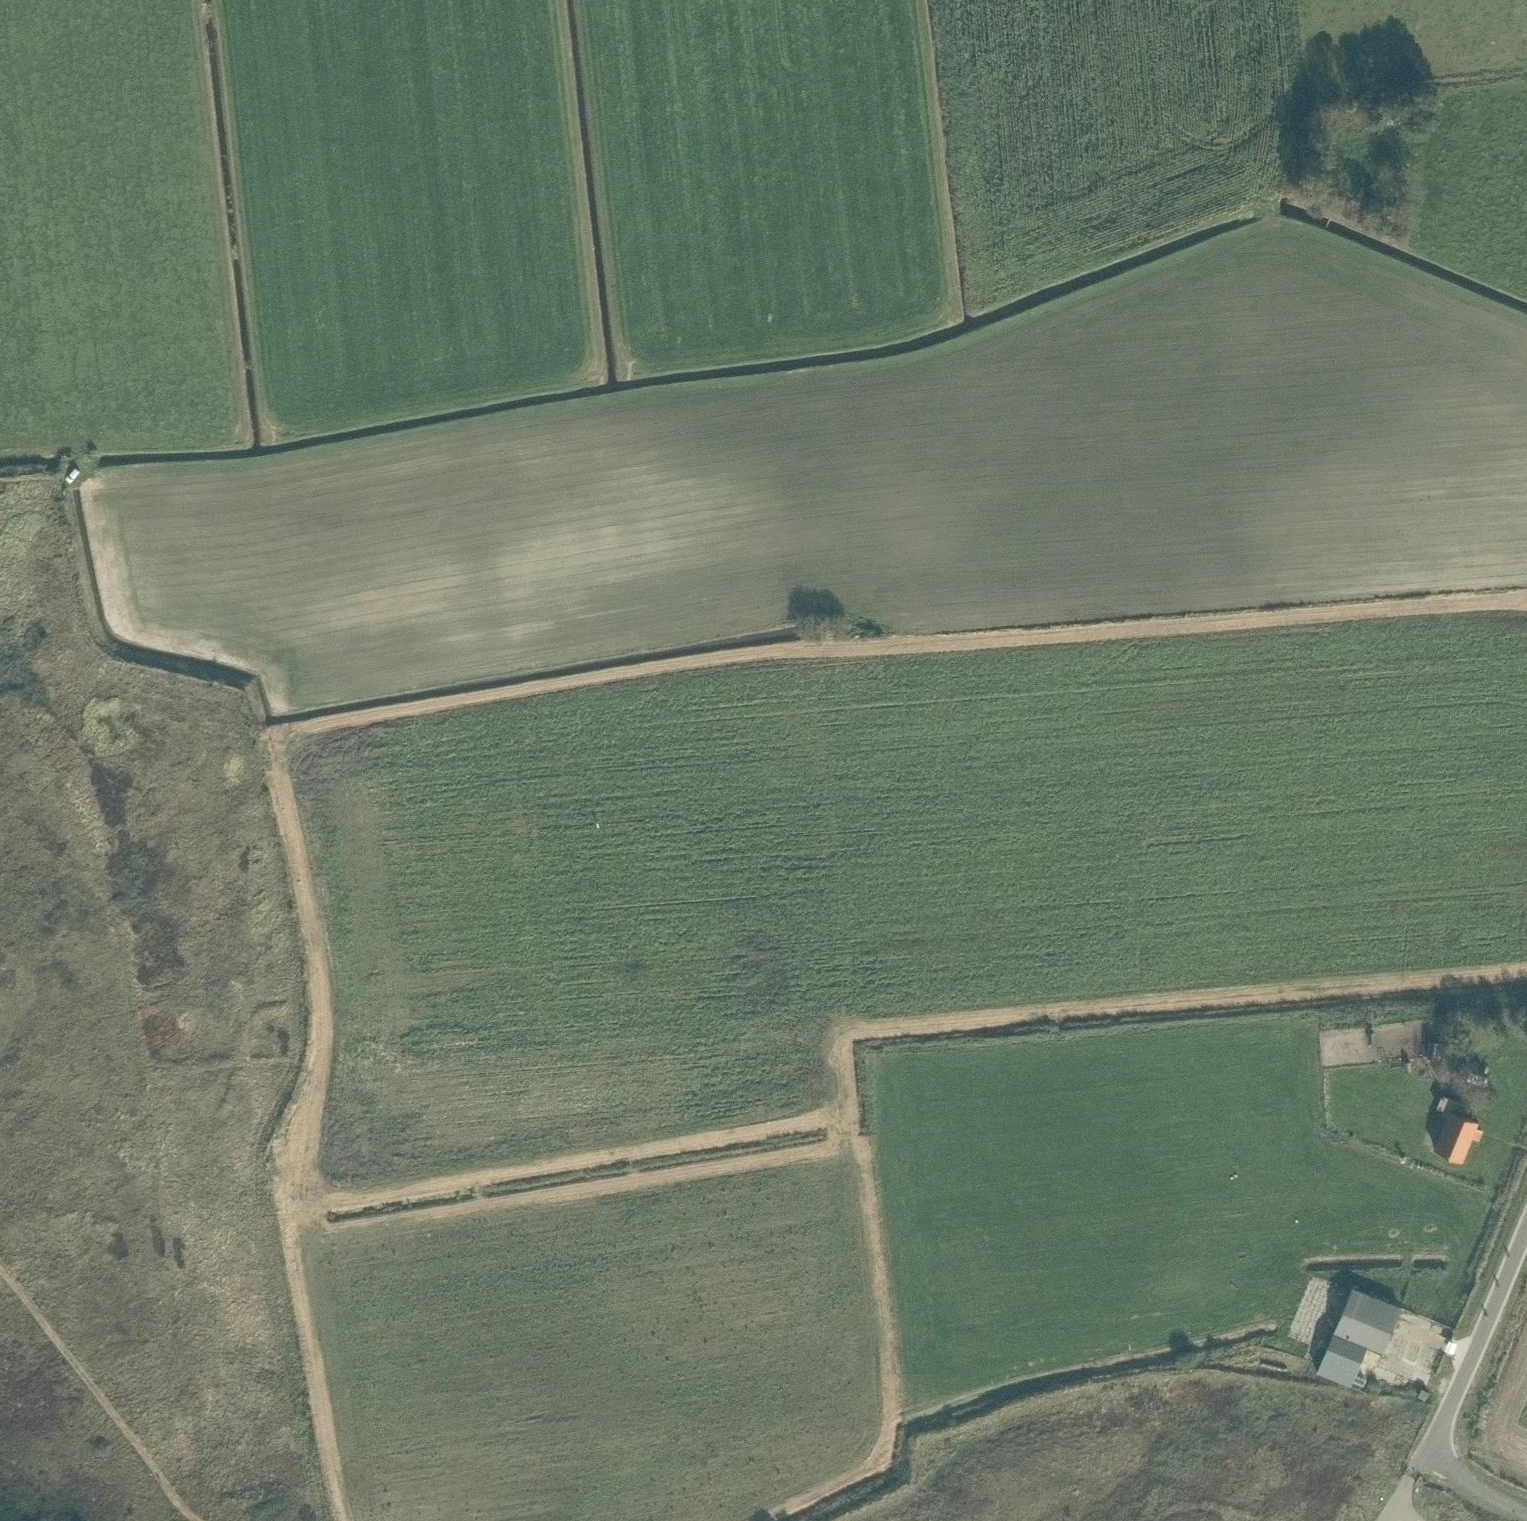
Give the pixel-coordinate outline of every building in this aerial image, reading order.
[(1452,1112),(1437,1149),(1462,1159),(1477,1122),(1463,1117),(1467,1107),(1442,1097),(1439,1107),(1452,1112)] [(1352,1288),(1318,1371),(1350,1384),(1366,1345),(1381,1351),(1399,1307),(1352,1288)]
